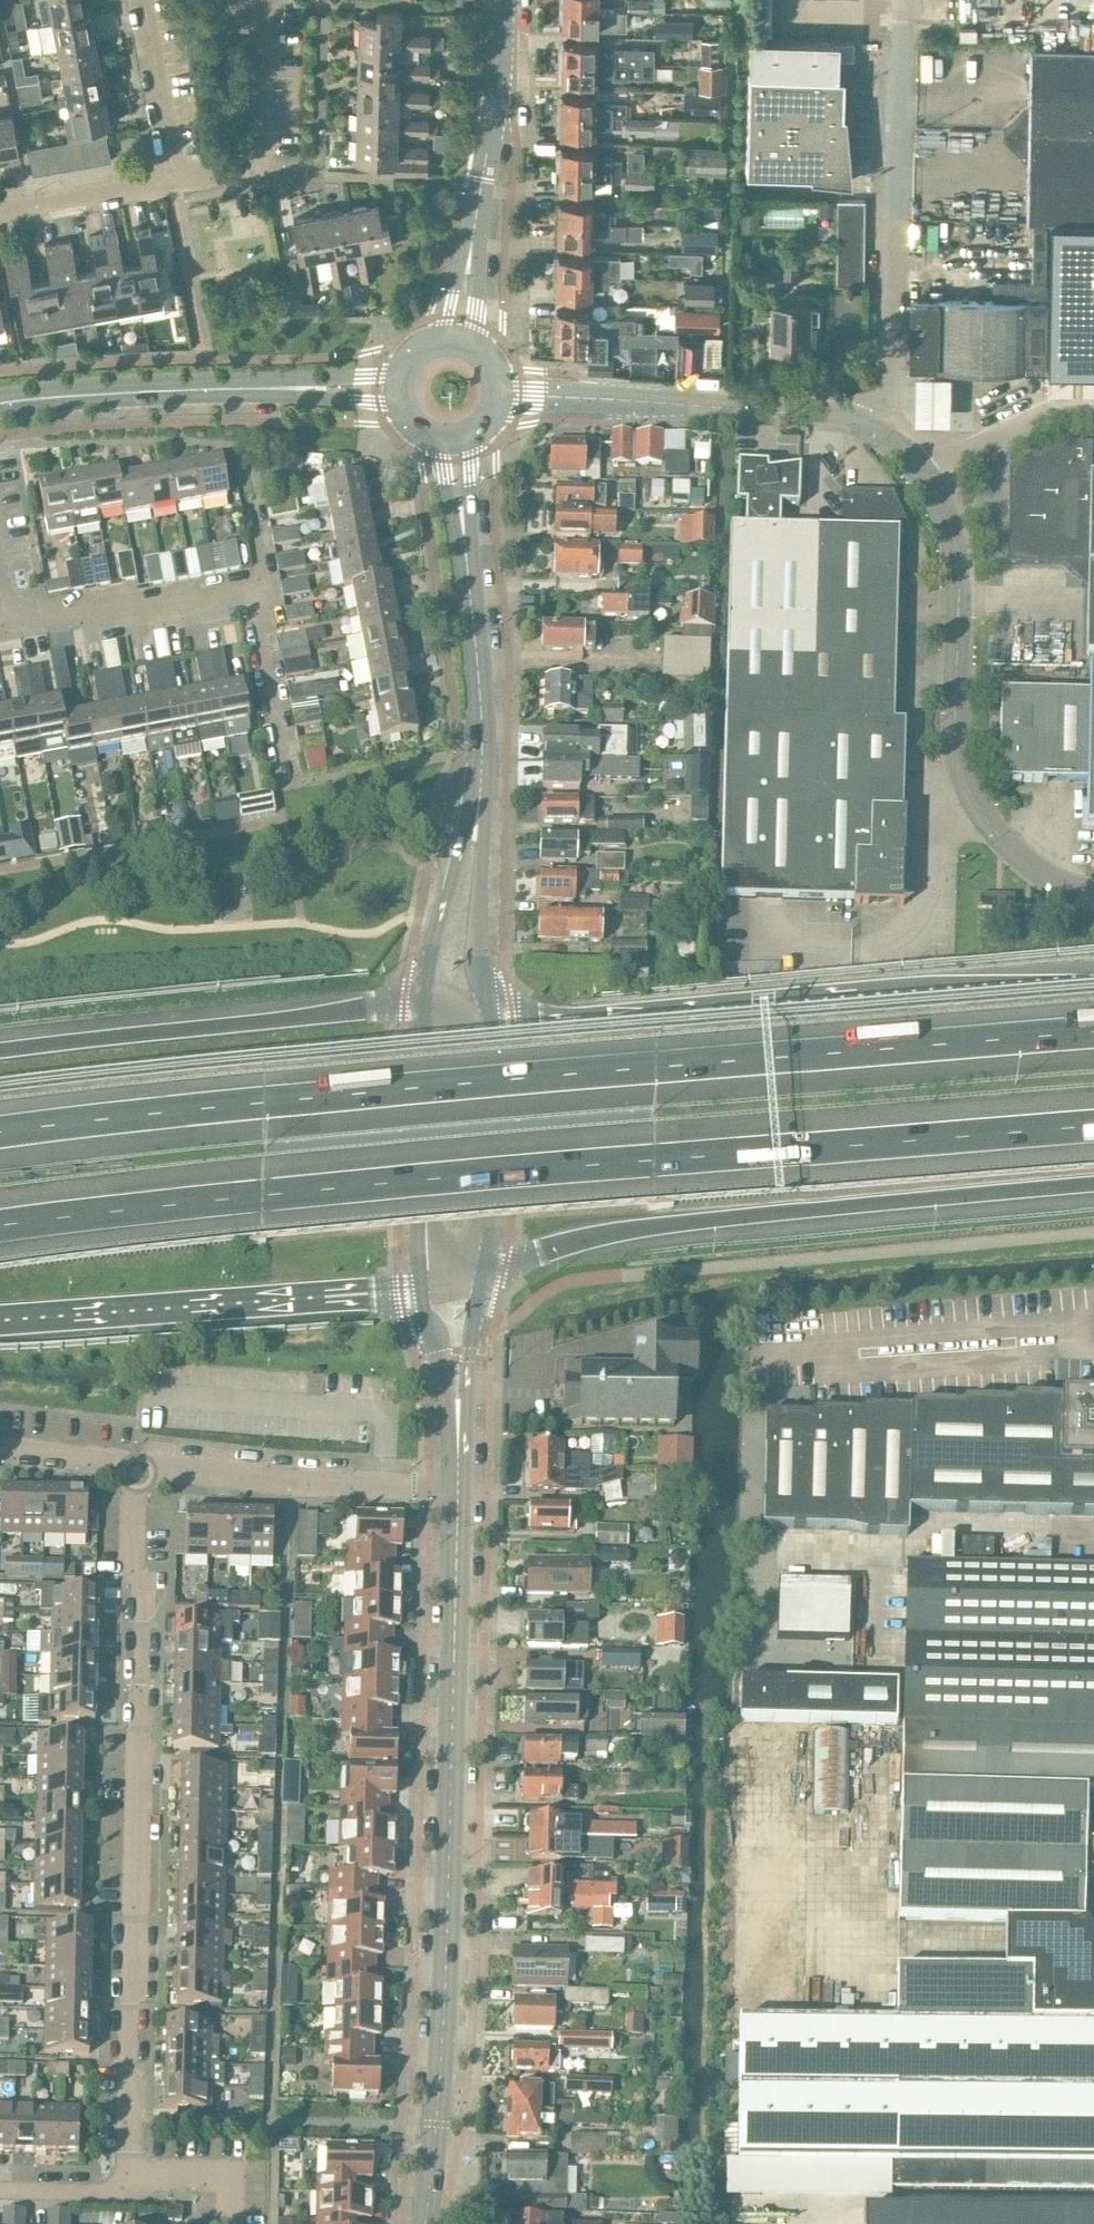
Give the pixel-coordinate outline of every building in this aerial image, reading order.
[(1,3),(5,22),(16,20),(16,19),(15,15),(20,14),(19,10),(24,9),(22,0),(17,0),(15,0),(1,3)] [(43,22),(89,13),(87,0),(39,0),(43,22)] [(559,8),(616,10),(616,0),(559,0),(559,8)] [(661,11),(664,11),(665,0),(627,0),(627,10),(628,10),(661,11)] [(559,8),(559,19),(564,19),(564,28),(598,29),(627,29),(627,10),(616,10),(559,8)] [(359,18),(359,44),(377,45),(377,38),(399,39),(399,48),(430,48),(430,47),(443,48),(443,35),(430,34),(430,33),(399,32),(399,11),(376,10),(376,17),(358,17),(358,18),(359,18)] [(43,51),(57,48),(94,41),(89,13),(43,22),(38,23),(43,51)] [(674,21),(674,36),(692,37),(692,21),(674,21)] [(21,48),(17,27),(6,29),(10,50),(21,48)] [(399,61),(399,48),(399,39),(377,38),(377,45),(359,44),(358,75),(376,75),(376,68),(398,68),(398,76),(430,76),(430,75),(439,75),(440,66),(430,66),(430,61),(399,61)] [(751,38),(750,73),(839,76),(840,58),(855,58),(855,40),(751,38)] [(701,39),(701,64),(719,64),(719,39),(701,39)] [(94,41),(57,48),(62,75),(100,68),(94,41)] [(558,50),(558,62),(644,64),(654,64),(654,48),(616,47),(613,50),(613,52),(597,51),(597,43),(563,42),(563,50),(558,50)] [(1006,132),(1029,155),(1028,160),(1027,219),(1050,220),(1093,221),(1093,50),(1031,48),(1030,106),(1030,110),(1006,132)] [(26,75),(22,54),(11,56),(15,77),(26,75)] [(558,62),(558,73),(562,73),(562,81),(596,82),(596,74),(612,74),(612,78),(628,79),(628,77),(644,77),(644,64),(558,62)] [(699,65),(698,91),(716,91),(720,92),(722,92),(723,65),(699,65)] [(62,75),(67,102),(105,95),(100,68),(62,75)] [(358,75),(357,103),(376,103),(376,96),(398,97),(398,104),(429,105),(429,104),(441,104),(441,90),(429,90),(429,89),(398,89),(398,76),(398,68),(376,68),(376,75),(358,75)] [(750,74),(748,172),(812,174),(841,174),(842,113),(841,113),(842,76),(750,74)] [(31,102),(27,82),(16,84),(20,104),(31,102)] [(683,106),(692,107),(720,107),(720,92),(716,91),(698,91),(683,91),(683,106)] [(110,123),(105,95),(67,102),(72,130),(110,123)] [(557,104),(557,115),(622,117),(627,117),(627,104),(627,102),(604,101),(604,105),(597,105),(597,96),(562,95),(562,104),(557,104)] [(398,117),(398,104),(398,97),(376,96),(376,103),(357,103),(356,129),(355,129),(355,130),(374,130),(375,123),(397,124),(396,131),(397,132),(428,132),(428,131),(438,132),(438,119),(428,119),(429,117),(398,117)] [(36,129),(32,109),(21,111),(25,131),(36,129)] [(19,150),(12,113),(0,115),(0,153),(19,150)] [(557,115),(556,126),(562,126),(561,135),(596,136),(596,128),(613,128),(613,126),(622,127),(622,117),(557,115)] [(654,118),(626,117),(625,127),(654,128),(654,118)] [(397,145),(397,132),(396,131),(397,124),(375,123),(374,130),(355,130),(356,130),(356,158),(396,159),(395,171),(427,172),(428,146),(397,145)] [(106,134),(93,136),(98,162),(111,160),(106,134)] [(93,136),(80,138),(85,164),(98,162),(93,136)] [(80,138),(67,140),(72,167),(85,164),(80,138)] [(59,169),(72,167),(67,140),(54,143),(59,169)] [(54,143),(41,145),(46,171),(59,169),(54,143)] [(33,174),(46,171),(41,145),(28,147),(33,174)] [(684,147),(683,172),(725,173),(726,148),(684,147)] [(556,156),(556,169),(622,170),(622,160),(595,159),(595,150),(561,149),(561,156),(556,156)] [(556,169),(556,179),(561,179),(561,188),(595,189),(595,180),(622,181),(622,170),(556,169)] [(654,172),(625,171),(624,186),(654,188),(654,172)] [(836,200),(820,199),(820,210),(835,210),(836,200)] [(837,199),(837,212),(865,212),(865,200),(837,199)] [(376,203),(348,208),(351,225),(358,224),(362,246),(355,247),(361,278),(375,275),(369,244),(403,238),(399,212),(387,214),(387,217),(380,219),(377,202),(376,202),(376,203)] [(554,210),(553,222),(611,223),(611,212),(593,212),(593,203),(559,202),(559,210),(554,210)] [(705,202),(703,223),(719,224),(721,203),(705,202)] [(321,213),(320,213),(323,231),(330,229),(334,251),(327,252),(328,253),(333,283),(348,280),(342,250),(355,247),(362,246),(358,224),(351,225),(348,208),(322,213),(322,212),(321,212),(321,213)] [(759,209),(734,208),(733,230),(759,231),(759,209)] [(837,212),(837,224),(865,224),(865,212),(837,212)] [(323,231),(320,213),(293,218),(301,257),(289,259),(294,291),(321,285),(315,255),(328,253),(327,252),(334,251),(330,229),(323,231)] [(1047,370),(1093,371),(1093,222),(1051,220),(1048,327),(1047,370)] [(553,222),(553,233),(558,233),(558,241),(593,242),(593,233),(603,234),(603,237),(625,237),(625,224),(617,223),(611,223),(553,222)] [(149,260),(134,263),(141,305),(165,301),(151,224),(137,226),(142,252),(147,251),(149,260)] [(837,224),(837,236),(865,236),(865,224),(837,224)] [(714,228),(681,227),(681,249),(714,250),(714,228)] [(118,229),(104,232),(119,309),(141,305),(134,263),(119,266),(117,256),(122,255),(118,229)] [(97,314),(119,309),(104,232),(91,234),(96,261),(102,260),(104,269),(89,271),(97,314)] [(837,236),(836,248),(864,248),(865,236),(837,236)] [(72,238),(59,240),(73,318),(97,314),(89,271),(74,274),(72,265),(77,264),(72,238)] [(58,277),(42,280),(49,322),(73,318),(59,240),(46,243),(51,269),(56,268),(58,277)] [(27,327),(49,322),(42,280),(28,282),(26,273),(31,273),(26,246),(3,250),(10,287),(19,286),(27,327)] [(836,248),(836,260),(864,260),(864,248),(836,248)] [(690,252),(690,272),(702,272),(702,252),(690,252)] [(552,264),(552,275),(609,277),(618,277),(619,258),(592,257),(558,256),(557,264),(552,264)] [(836,260),(836,272),(864,272),(864,260),(836,260)] [(798,263),(784,262),(783,282),(797,282),(798,263)] [(864,284),(864,272),(836,272),(836,284),(864,284)] [(552,275),(552,287),(557,287),(557,295),(591,296),(591,288),(609,288),(609,277),(552,275)] [(713,282),(686,281),(686,299),(712,300),(713,282)] [(349,286),(336,288),(341,314),(354,311),(349,286)] [(299,296),(288,298),(291,313),(318,313),(318,305),(304,305),(301,303),(299,296)] [(938,301),(937,366),(937,367),(1045,370),(1046,301),(938,299),(938,301)] [(184,314),(182,300),(172,301),(175,315),(184,314)] [(937,366),(938,301),(911,300),(909,365),(937,366)] [(807,303),(772,302),(771,346),(777,346),(776,350),(787,350),(788,346),(817,346),(818,306),(807,306),(807,303)] [(551,317),(551,329),(620,330),(635,331),(635,317),(607,317),(607,319),(590,319),(590,310),(556,309),(556,317),(551,317)] [(698,311),(697,331),(719,331),(719,312),(698,311)] [(551,329),(550,341),(555,342),(555,349),(588,350),(588,356),(607,357),(607,343),(620,343),(620,330),(551,329)] [(678,344),(676,364),(702,366),(702,363),(721,364),(722,335),(704,334),(704,342),(678,340),(678,344)] [(75,340),(64,342),(66,354),(78,353),(75,340)] [(150,349),(148,340),(124,341),(126,350),(150,349)] [(611,359),(588,358),(588,369),(611,370),(611,359)] [(916,368),(915,415),(949,415),(950,368),(916,368)] [(613,433),(612,463),(634,463),(634,464),(660,465),(662,465),(662,458),(663,434),(636,435),(637,435),(631,435),(630,433),(613,433)] [(600,445),(551,444),(551,474),(584,475),(584,464),(600,464),(600,445)] [(1056,444),(1010,470),(1008,565),(1065,566),(1088,589),(1086,654),(1093,654),(1093,473),(1093,476),(1091,476),(1091,445),(1056,444)] [(667,453),(666,475),(687,476),(687,453),(667,453)] [(354,463),(354,460),(341,463),(344,476),(355,474),(355,477),(363,475),(360,462),(354,463)] [(221,461),(194,465),(201,503),(228,498),(221,461)] [(194,465),(168,470),(175,508),(201,503),(194,465)] [(739,708),(739,720),(884,724),(884,711),(893,711),(897,578),(908,579),(909,525),(897,525),(890,507),(890,492),(842,491),(841,530),(780,529),(780,507),(799,508),(800,467),(738,465),(737,505),(746,506),(745,528),(731,527),(725,707),(739,708)] [(149,513),(175,508),(168,470),(142,475),(149,513)] [(98,512),(122,508),(124,507),(118,480),(119,479),(118,471),(91,476),(98,512)] [(149,513),(142,475),(119,479),(118,480),(124,507),(122,508),(124,517),(149,513)] [(72,517),(98,512),(91,476),(65,481),(72,517)] [(316,513),(320,512),(366,504),(362,478),(325,485),(324,479),(317,481),(312,484),(311,490),(316,513)] [(286,492),(284,479),(271,482),(273,494),(286,492)] [(46,522),(72,517),(65,481),(40,486),(46,522)] [(672,485),(672,502),(689,502),(689,485),(672,485)] [(605,489),(557,488),(556,509),(605,509),(605,489)] [(635,498),(619,497),(618,511),(635,511),(635,498)] [(296,517),(293,503),(267,507),(270,521),(296,517)] [(331,519),(334,536),(371,529),(366,504),(320,512),(322,520),(331,519)] [(590,512),(556,511),(556,539),(589,540),(589,533),(613,533),(614,516),(590,515),(590,512)] [(694,521),(693,548),(714,549),(715,522),(694,521)] [(300,542),(298,528),(272,533),(275,547),(300,542)] [(336,544),(339,561),(376,554),(371,529),(334,536),(326,538),(327,546),(336,544)] [(196,551),(210,548),(208,537),(194,540),(196,551)] [(241,569),(235,543),(221,546),(226,572),(241,569)] [(597,548),(556,547),(555,578),(597,579),(597,578),(602,578),(603,567),(597,566),(597,548)] [(215,574),(210,548),(196,551),(201,577),(215,574)] [(641,549),(620,548),(619,566),(641,567),(641,549)] [(189,579),(184,553),(170,556),(175,582),(189,579)] [(136,580),(132,554),(118,556),(122,582),(136,580)] [(305,568),(302,554),(276,559),(279,573),(305,568)] [(380,580),(380,579),(376,554),(339,561),(344,589),(353,587),(353,585),(380,580)] [(163,584),(158,558),(144,561),(149,586),(163,584)] [(111,585),(106,559),(93,561),(98,587),(111,585)] [(53,560),(44,562),(47,582),(57,580),(53,560)] [(85,589),(80,564),(66,566),(71,592),(85,589)] [(353,585),(353,587),(357,611),(394,604),(389,577),(380,579),(380,580),(353,585)] [(309,594),(307,580),(281,585),(284,598),(309,594)] [(648,582),(620,582),(620,593),(648,594),(648,582)] [(671,597),(602,596),(601,616),(627,617),(626,620),(646,621),(646,607),(670,608),(671,597)] [(681,612),(681,627),(711,628),(711,598),(686,597),(686,612),(681,612)] [(359,620),(362,637),(399,630),(394,604),(357,611),(349,613),(351,621),(359,620)] [(314,619),(312,605),(286,610),(288,624),(314,619)] [(343,640),(340,623),(324,626),(327,643),(343,640)] [(355,664),(355,665),(404,656),(399,630),(362,637),(349,639),(353,664),(355,664)] [(582,630),(544,630),(544,652),(582,652),(582,651),(601,651),(602,638),(595,638),(595,631),(582,631),(582,630)] [(279,638),(281,652),(307,647),(308,647),(305,633),(279,638)] [(711,642),(663,640),(662,680),(709,682),(711,642)] [(224,651),(210,654),(225,740),(247,737),(250,731),(248,722),(241,684),(230,687),(224,651)] [(203,692),(191,694),(200,745),(225,740),(210,654),(196,656),(203,692)] [(404,656),(355,665),(358,679),(369,677),(371,688),(408,681),(404,656)] [(312,673),(310,659),(284,664),(286,678),(312,673)] [(173,660),(159,663),(172,736),(174,751),(200,746),(200,745),(191,694),(179,696),(173,660)] [(151,701),(139,703),(146,741),(172,736),(159,663),(145,665),(151,701)] [(41,667),(27,670),(42,756),(67,751),(65,738),(66,738),(59,700),(48,702),(41,667)] [(1090,669),(1089,695),(1001,693),(999,782),(1087,784),(1086,830),(1093,830),(1093,669),(1090,669)] [(17,761),(42,756),(27,670),(13,672),(20,708),(8,710),(17,761)] [(121,670),(107,673),(120,746),(146,741),(139,703),(128,705),(121,670)] [(101,711),(88,713),(96,750),(120,746),(107,673),(94,675),(101,711)] [(71,680),(56,683),(59,700),(66,738),(65,738),(67,751),(68,755),(96,750),(88,713),(77,715),(71,680)] [(545,680),(544,713),(573,714),(591,714),(591,699),(592,681),(545,680)] [(373,697),(376,714),(413,707),(408,681),(371,688),(363,689),(363,691),(365,698),(373,697)] [(318,698),(315,684),(288,689),(291,703),(318,698)] [(363,691),(354,692),(356,702),(365,700),(365,698),(363,691)] [(418,733),(413,707),(376,714),(381,740),(418,733)] [(623,707),(601,707),(601,723),(623,723),(623,707)] [(17,761),(8,710),(0,711),(0,763),(17,761)] [(322,724),(319,710),(293,715),(295,729),(322,724)] [(884,724),(739,720),(725,719),(721,898),(853,902),(853,905),(867,906),(868,902),(878,902),(886,901),(893,896),(898,889),(900,882),(901,841),(905,841),(906,813),(902,813),(904,725),(884,724)] [(696,743),(692,743),(692,758),(715,757),(715,726),(696,726),(696,743)] [(544,735),(543,759),(626,759),(627,729),(600,729),(592,741),(579,740),(579,735),(544,735)] [(327,750),(324,735),(297,740),(300,755),(327,750)] [(692,758),(686,758),(686,794),(709,794),(709,758),(697,758),(692,758)] [(543,761),(542,789),(578,790),(579,778),(640,780),(640,759),(626,759),(543,759),(543,761)] [(272,792),(236,798),(236,799),(238,806),(240,821),(276,814),(272,792)] [(692,797),(690,821),(708,822),(709,811),(710,800),(710,798),(709,798),(692,797)] [(594,823),(594,800),(542,800),(542,824),(594,823)] [(182,804),(174,806),(174,808),(175,817),(178,830),(187,829),(184,815),(183,806),(182,804)] [(211,821),(209,806),(197,808),(199,823),(211,821)] [(238,806),(213,810),(216,825),(240,821),(238,806)] [(80,819),(54,824),(60,854),(86,849),(84,838),(80,819)] [(642,833),(643,819),(607,819),(607,833),(642,833)] [(161,834),(159,822),(146,824),(148,836),(161,834)] [(127,842),(124,829),(109,832),(111,845),(127,842)] [(111,845),(108,830),(97,832),(99,847),(111,845)] [(30,833),(11,836),(16,862),(34,859),(30,833)] [(623,835),(596,835),(576,835),(576,836),(541,836),(541,862),(576,863),(576,856),(590,856),(590,849),(623,849),(623,835)] [(92,837),(84,838),(86,849),(93,848),(92,837)] [(57,850),(55,838),(40,841),(42,853),(57,850)] [(623,858),(598,858),(598,872),(623,872),(623,858)] [(619,874),(540,873),(540,901),(574,902),(574,898),(583,898),(584,893),(601,893),(601,888),(619,889),(619,874)] [(649,898),(620,898),(620,913),(648,914),(649,898)] [(602,914),(539,913),(539,942),(601,943),(602,914)] [(647,944),(611,943),(611,958),(620,959),(620,972),(646,972),(647,959),(647,944)] [(565,1413),(564,1422),(582,1422),(674,1424),(675,1381),(691,1381),(692,1337),(637,1336),(636,1367),(583,1366),(566,1366),(565,1375),(565,1413)] [(1061,1395),(1061,1399),(1016,1398),(1011,1402),(966,1401),(961,1406),(916,1404),(911,1409),(866,1408),(861,1412),(815,1411),(811,1415),(766,1414),(763,1528),(846,1530),(867,1534),(909,1535),(909,1511),(1093,1516),(1093,1396),(1061,1395)] [(591,1456),(591,1469),(597,1469),(615,1470),(615,1437),(591,1437),(591,1456)] [(688,1439),(658,1438),(657,1466),(687,1467),(688,1439)] [(530,1444),(530,1468),(591,1469),(591,1456),(564,1456),(564,1445),(530,1444)] [(530,1468),(530,1491),(581,1492),(582,1483),(597,1483),(597,1482),(597,1469),(591,1469),(530,1468)] [(598,1482),(598,1490),(622,1483),(622,1470),(598,1470),(598,1482)] [(686,1474),(655,1473),(654,1502),(685,1503),(686,1474)] [(23,1491),(1,1490),(0,1506),(0,1536),(22,1536),(23,1491)] [(45,1491),(23,1491),(22,1536),(44,1536),(45,1491)] [(44,1536),(65,1537),(66,1492),(45,1491),(44,1536)] [(66,1492),(65,1537),(87,1537),(88,1492),(66,1492)] [(567,1505),(530,1504),(530,1506),(526,1508),(526,1517),(530,1519),(529,1531),(575,1532),(575,1521),(567,1520),(567,1505)] [(680,1510),(654,1509),(653,1523),(680,1523),(680,1510)] [(186,1558),(208,1558),(209,1513),(187,1512),(187,1514),(177,1514),(176,1556),(186,1556),(186,1558)] [(208,1558),(229,1559),(230,1513),(209,1513),(208,1558)] [(250,1559),(252,1514),(230,1513),(229,1559),(250,1559)] [(347,1546),(347,1561),(395,1562),(395,1548),(401,1549),(402,1517),(389,1517),(389,1513),(373,1513),(373,1517),(357,1516),(356,1546),(347,1546)] [(252,1514),(250,1559),(272,1560),(273,1515),(252,1514)] [(317,1515),(299,1514),(298,1560),(302,1560),(316,1560),(317,1515)] [(629,1528),(596,1527),(595,1545),(628,1546),(629,1528)] [(613,1550),(613,1565),(627,1565),(627,1563),(627,1552),(628,1550),(613,1550)] [(355,1576),(355,1601),(400,1602),(401,1576),(394,1575),(395,1562),(347,1561),(346,1576),(355,1576)] [(590,1562),(529,1561),(528,1595),(590,1596),(590,1562)] [(11,1564),(11,1579),(21,1579),(21,1565),(11,1564)] [(1013,1567),(908,1564),(898,1922),(1005,1925),(1085,1927),(1087,1878),(1093,1878),(1093,1838),(1087,1838),(1089,1791),(1093,1791),(1093,1569),(1013,1567)] [(21,1565),(21,1579),(31,1579),(31,1565),(21,1565)] [(64,1580),(64,1566),(54,1565),(53,1580),(64,1580)] [(75,1566),(64,1566),(64,1580),(74,1580),(75,1566)] [(850,1581),(776,1579),(775,1636),(848,1638),(850,1581)] [(58,1587),(34,1586),(34,1595),(41,1595),(41,1612),(97,1614),(98,1592),(58,1591),(58,1587)] [(207,1608),(207,1594),(196,1593),(196,1608),(207,1608)] [(217,1594),(207,1594),(207,1608),(217,1608),(217,1594)] [(228,1594),(227,1609),(249,1609),(250,1595),(228,1594)] [(250,1595),(249,1609),(260,1609),(260,1595),(250,1595)] [(400,1629),(400,1602),(355,1601),(354,1626),(345,1626),(345,1641),(392,1642),(393,1629),(400,1629)] [(599,1606),(566,1606),(566,1617),(585,1617),(585,1623),(599,1623),(599,1606)] [(559,1612),(543,1611),(543,1620),(528,1619),(527,1647),(588,1648),(588,1626),(570,1626),(570,1621),(562,1621),(562,1620),(559,1620),(559,1612)] [(97,1635),(97,1614),(41,1612),(41,1621),(52,1621),(52,1634),(97,1635)] [(176,1620),(176,1642),(231,1643),(232,1624),(239,1624),(239,1616),(220,1615),(220,1621),(176,1620)] [(663,1618),(663,1647),(683,1647),(683,1619),(682,1619),(663,1618)] [(294,1631),(293,1640),(311,1641),(311,1632),(294,1631)] [(40,1655),(51,1656),(96,1656),(97,1635),(52,1634),(41,1634),(40,1655)] [(392,1655),(392,1642),(345,1641),(344,1656),(353,1656),(353,1680),(353,1681),(398,1682),(399,1656),(392,1655)] [(231,1643),(176,1642),(175,1663),(220,1664),(221,1651),(231,1652),(231,1643)] [(278,1654),(278,1644),(264,1644),(263,1654),(278,1654)] [(602,1651),(602,1669),(640,1670),(640,1652),(602,1651)] [(96,1678),(96,1656),(51,1656),(51,1677),(96,1678)] [(175,1663),(175,1684),(220,1685),(230,1686),(230,1664),(220,1664),(175,1663)] [(293,1664),(292,1675),(304,1675),(304,1664),(293,1664)] [(526,1691),(526,1692),(562,1693),(583,1693),(583,1679),(563,1679),(563,1665),(527,1664),(526,1691)] [(263,1676),(263,1686),(277,1687),(277,1677),(263,1676)] [(95,1699),(96,1678),(51,1677),(50,1699),(95,1699)] [(742,1701),(742,1715),(742,1723),(896,1727),(898,1682),(743,1678),(742,1701)] [(344,1680),(343,1721),(390,1722),(391,1709),(397,1709),(398,1682),(353,1681),(353,1680),(344,1680)] [(632,1682),(631,1693),(640,1693),(641,1682),(632,1682)] [(175,1684),(174,1706),(219,1707),(220,1685),(175,1684)] [(263,1686),(262,1697),(277,1697),(277,1687),(263,1686)] [(11,1687),(3,1687),(3,1697),(11,1697),(11,1687)] [(39,1698),(38,1725),(68,1725),(68,1721),(95,1722),(95,1699),(50,1699),(39,1698)] [(583,1699),(526,1698),(526,1723),(582,1724),(587,1721),(587,1703),(583,1699)] [(305,1700),(291,1699),(291,1719),(304,1720),(305,1700)] [(174,1706),(174,1727),(219,1728),(219,1707),(174,1706)] [(678,1716),(642,1716),(642,1738),(677,1738),(678,1716)] [(262,1719),(262,1729),(276,1729),(276,1719),(262,1719)] [(390,1736),(390,1722),(343,1721),(342,1736),(351,1736),(351,1765),(396,1766),(397,1736),(390,1736)] [(227,1728),(219,1728),(174,1727),(173,1749),(187,1750),(187,1755),(218,1756),(219,1752),(227,1752),(227,1728)] [(262,1729),(261,1740),(276,1740),(276,1729),(262,1729)] [(3,1757),(3,1747),(14,1748),(14,1731),(0,1731),(0,1757),(3,1757)] [(848,1732),(815,1732),(814,1813),(847,1814),(848,1732)] [(38,1736),(38,1758),(83,1759),(84,1737),(38,1736)] [(607,1739),(586,1738),(586,1754),(607,1754),(624,1754),(625,1741),(607,1740),(607,1739)] [(558,1740),(526,1739),(526,1741),(522,1741),(522,1757),(525,1757),(525,1764),(558,1765),(558,1740)] [(577,1743),(560,1743),(560,1760),(577,1760),(577,1743)] [(38,1758),(37,1779),(82,1780),(83,1759),(38,1758)] [(275,1764),(261,1763),(260,1774),(275,1775),(275,1764)] [(341,1794),(340,1809),(388,1810),(389,1797),(395,1797),(396,1766),(351,1765),(350,1795),(341,1794)] [(182,1767),(182,1789),(227,1790),(228,1769),(182,1767)] [(561,1775),(525,1774),(525,1777),(520,1780),(520,1787),(524,1790),(524,1802),(578,1803),(578,1789),(560,1789),(561,1775)] [(37,1801),(82,1802),(82,1780),(37,1779),(37,1801)] [(283,1787),(283,1806),(299,1806),(300,1787),(283,1787)] [(181,1811),(226,1812),(227,1790),(182,1789),(181,1811)] [(37,1801),(36,1822),(81,1823),(82,1802),(37,1801)] [(259,1813),(273,1813),(274,1803),(260,1802),(259,1813)] [(287,1808),(287,1819),(304,1819),(304,1808),(287,1808)] [(388,1824),(388,1810),(340,1809),(339,1850),(348,1850),(348,1849),(394,1851),(395,1824),(388,1824)] [(595,1810),(594,1810),(594,1822),(618,1822),(618,1810),(595,1810)] [(181,1811),(181,1832),(226,1833),(226,1812),(181,1811)] [(259,1813),(258,1834),(273,1835),(273,1813),(259,1813)] [(685,1813),(674,1813),(674,1827),(685,1827),(685,1813)] [(526,1820),(526,1831),(530,1834),(530,1838),(618,1840),(637,1840),(637,1825),(580,1824),(580,1817),(530,1816),(530,1818),(526,1820)] [(81,1844),(81,1823),(36,1822),(36,1843),(81,1844)] [(181,1832),(180,1853),(225,1854),(226,1833),(181,1832)] [(526,1846),(525,1855),(529,1857),(529,1860),(562,1860),(618,1862),(618,1852),(618,1840),(530,1838),(530,1844),(526,1846)] [(664,1842),(663,1869),(668,1869),(686,1870),(687,1843),(664,1842)] [(36,1843),(35,1865),(80,1866),(81,1844),(36,1843)] [(258,1845),(257,1855),(272,1856),(272,1845),(258,1845)] [(330,1874),(329,1889),(377,1890),(377,1877),(393,1877),(394,1851),(348,1849),(348,1850),(348,1875),(330,1874)] [(180,1853),(180,1875),(225,1876),(225,1854),(180,1853)] [(292,1853),(291,1869),(302,1870),(303,1853),(292,1853)] [(272,1856),(257,1855),(257,1866),(272,1866),(272,1856)] [(35,1865),(35,1886),(80,1887),(80,1866),(35,1865)] [(610,1869),(589,1868),(589,1885),(609,1886),(610,1869)] [(668,1869),(668,1884),(688,1884),(688,1870),(686,1870),(668,1869)] [(180,1875),(179,1896),(224,1897),(225,1876),(180,1875)] [(528,1896),(608,1898),(608,1897),(616,1898),(616,1886),(609,1886),(589,1885),(570,1884),(570,1888),(560,1887),(561,1876),(529,1875),(528,1878),(524,1880),(524,1889),(528,1892),(528,1896)] [(79,1909),(80,1887),(35,1886),(34,1908),(44,1909),(44,1912),(69,1912),(69,1909),(79,1909)] [(256,1887),(256,1898),(270,1898),(271,1888),(256,1887)] [(329,1889),(328,1929),(383,1931),(383,1904),(377,1904),(377,1890),(329,1889)] [(224,1919),(224,1897),(179,1896),(179,1918),(224,1919)] [(608,1898),(528,1896),(528,1901),(523,1904),(523,1914),(527,1917),(527,1918),(559,1919),(560,1907),(571,1908),(571,1910),(594,1911),(593,1925),(607,1925),(608,1898)] [(270,1909),(270,1898),(256,1898),(256,1909),(270,1909)] [(675,1900),(649,1899),(648,1912),(675,1913),(675,1900)] [(686,1901),(677,1901),(677,1914),(686,1914),(686,1901)] [(179,1918),(178,1939),(232,1940),(232,1933),(224,1933),(224,1919),(179,1918)] [(0,1919),(0,1945),(12,1946),(13,1920),(0,1919)] [(46,1946),(92,1947),(92,1925),(47,1924),(47,1938),(38,1938),(38,1946),(46,1946)] [(738,2021),(738,2056),(738,2090),(738,2126),(737,2163),(891,2164),(891,2191),(1093,2193),(1093,1931),(1089,1933),(1085,1927),(1005,1925),(1005,1969),(897,1969),(897,2023),(738,2021)] [(328,1929),(327,1969),(375,1971),(375,1957),(382,1957),(383,1931),(328,1929)] [(255,1930),(254,1941),(269,1941),(269,1931),(255,1930)] [(178,1939),(178,1961),(223,1961),(223,1948),(232,1948),(232,1940),(178,1939)] [(268,1952),(269,1941),(254,1941),(254,1951),(268,1952)] [(624,1942),(585,1941),(585,1955),(624,1956),(624,1942)] [(7,1945),(0,1945),(0,1967),(18,1967),(19,1946),(7,1945)] [(46,1946),(46,1967),(91,1968),(92,1947),(46,1946)] [(567,1951),(514,1950),(513,1987),(566,1988),(567,1951)] [(178,1961),(177,1982),(231,1983),(232,1976),(222,1976),(223,1961),(178,1961)] [(254,1962),(253,1984),(267,1984),(268,1962),(254,1962)] [(46,1967),(45,1989),(91,1990),(91,1968),(46,1967)] [(283,1968),(282,1981),(297,1981),(298,1969),(283,1968)] [(375,1971),(327,1969),(327,1984),(336,1984),(335,2010),(381,2011),(381,1984),(375,1984),(375,1971)] [(8,1988),(8,1977),(0,1977),(0,1988),(8,1988)] [(682,1978),(662,1977),(662,1989),(681,1990),(682,1978)] [(231,1991),(231,1983),(177,1982),(177,2004),(205,2005),(205,2009),(222,2010),(222,1991),(231,1991)] [(267,1995),(267,1984),(253,1984),(252,1994),(267,1995)] [(8,1988),(0,1988),(0,2003),(22,2004),(22,1988),(8,1988)] [(90,2011),(91,1990),(45,1989),(45,2010),(90,2011)] [(609,1991),(564,1990),(563,2005),(559,2005),(559,2003),(516,2001),(515,2029),(554,2030),(554,2014),(566,2015),(570,2011),(570,2006),(593,2007),(593,2010),(605,2010),(609,2007),(609,1991)] [(45,2010),(44,2032),(90,2033),(90,2011),(45,2010)] [(294,2010),(283,2010),(282,2023),(293,2024),(294,2010)] [(380,2038),(381,2011),(335,2010),(335,2035),(326,2035),(325,2050),(373,2051),(373,2037),(380,2038)] [(631,2017),(630,2035),(642,2035),(643,2017),(631,2017)] [(252,2018),(251,2046),(265,2046),(266,2018),(252,2018)] [(9,2031),(9,2020),(0,2020),(0,2031),(9,2031)] [(166,2044),(220,2045),(221,2037),(212,2037),(212,2023),(167,2022),(166,2044)] [(9,2041),(9,2031),(0,2031),(0,2041),(9,2041)] [(44,2032),(44,2054),(89,2055),(90,2033),(44,2032)] [(613,2036),(560,2035),(560,2048),(613,2050),(613,2036)] [(220,2052),(220,2045),(166,2044),(166,2065),(211,2066),(211,2052),(220,2052)] [(265,2046),(251,2046),(251,2056),(265,2056),(265,2046)] [(555,2049),(513,2047),(513,2058),(509,2058),(509,2071),(513,2071),(512,2074),(545,2075),(545,2073),(558,2074),(559,2056),(555,2056),(555,2049)] [(373,2051),(325,2050),(325,2065),(334,2065),(333,2095),(350,2095),(350,2099),(366,2099),(366,2095),(379,2096),(379,2064),(373,2064),(373,2051)] [(296,2051),(285,2051),(284,2064),(295,2065),(296,2051)] [(5,2078),(15,2078),(16,2064),(5,2064),(5,2078)] [(16,2064),(15,2078),(26,2079),(26,2064),(16,2064)] [(48,2079),(58,2080),(59,2065),(48,2065),(48,2079)] [(59,2065),(58,2080),(69,2080),(69,2065),(59,2065)] [(166,2065),(165,2086),(211,2087),(211,2066),(166,2065)] [(250,2077),(250,2089),(264,2089),(264,2077),(264,2069),(252,2069),(252,2077),(250,2077)] [(612,2082),(567,2079),(566,2094),(611,2096),(612,2082)] [(211,2087),(165,2086),(165,2108),(178,2109),(178,2125),(218,2125),(219,2110),(210,2110),(211,2087)] [(508,2115),(574,2116),(574,2104),(555,2104),(555,2088),(509,2087),(508,2115)] [(263,2099),(264,2089),(250,2089),(250,2099),(263,2099)] [(14,2152),(15,2107),(0,2107),(0,2152),(14,2152)] [(36,2108),(15,2107),(14,2152),(35,2153),(36,2108)] [(35,2153),(57,2154),(58,2108),(36,2108),(35,2153)] [(80,2109),(58,2108),(57,2154),(78,2154),(80,2109)] [(600,2117),(574,2116),(508,2115),(508,2140),(538,2140),(538,2145),(553,2145),(554,2127),(574,2127),(599,2127),(600,2117)] [(657,2119),(657,2145),(677,2145),(678,2132),(678,2120),(657,2119)] [(600,2142),(575,2142),(575,2155),(599,2156),(600,2142)] [(318,2152),(317,2193),(365,2194),(365,2193),(365,2180),(372,2180),(372,2149),(359,2149),(359,2145),(344,2145),(343,2148),(327,2148),(327,2152),(318,2152)] [(507,2156),(507,2184),(520,2184),(520,2210),(550,2211),(566,2211),(566,2185),(566,2157),(507,2156)] [(365,2193),(365,2194),(317,2193),(317,2223),(364,2223),(364,2220),(371,2220),(372,2193),(365,2193)] [(586,2200),(586,2210),(598,2210),(599,2200),(586,2200)] [(169,2208),(169,2213),(168,2221),(180,2222),(182,2222),(182,2209),(169,2208)] [(864,2213),(864,2223),(1093,2223),(1093,2214),(864,2213)]
